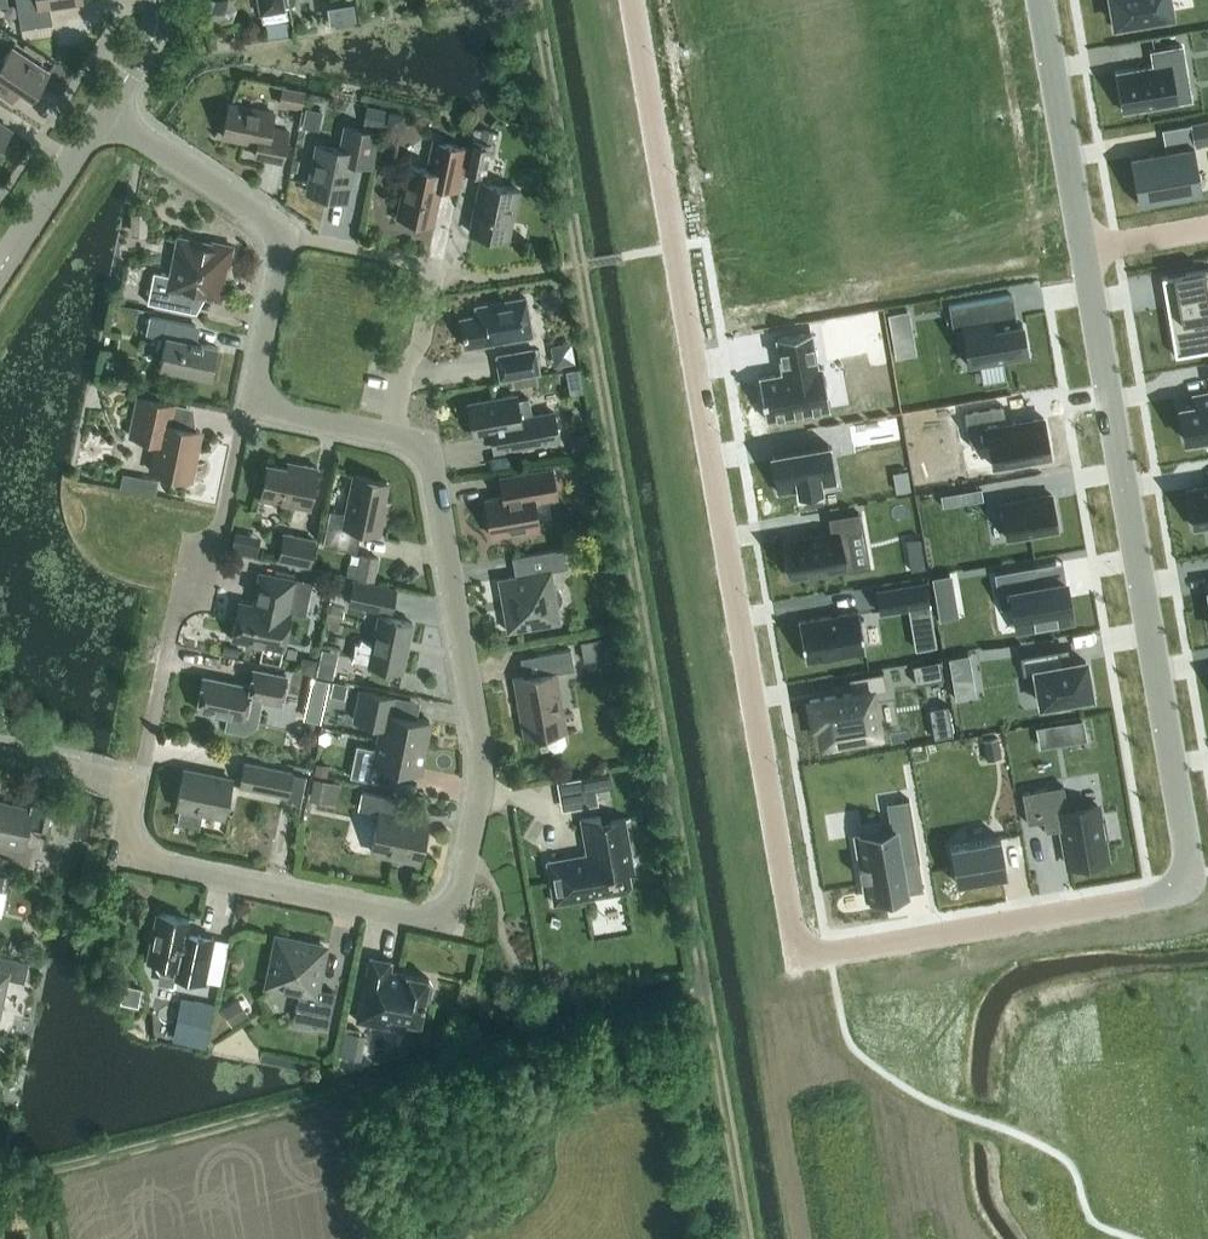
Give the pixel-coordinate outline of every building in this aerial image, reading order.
[(82,1),(82,0),(16,0),(20,28),(52,22),(49,6),(82,1)] [(260,13),(286,8),(284,0),(258,0),(260,13)] [(1114,28),(1142,23),(1141,17),(1171,12),(1169,0),(1109,0),(1114,28)] [(1153,66),(1116,72),(1123,110),(1177,101),(1171,67),(1186,65),(1182,45),(1151,50),(1153,66)] [(3,59),(0,57),(0,93),(11,101),(19,89),(32,97),(48,72),(11,47),(3,59)] [(305,91),(282,87),(279,103),(302,107),(305,91)] [(222,136),(257,143),(254,155),(282,160),(288,130),(271,127),(273,113),(229,103),(222,136)] [(367,105),(363,123),(382,127),(386,110),(367,105)] [(389,110),(386,127),(402,130),(405,113),(389,110)] [(1191,123),(1194,144),(1207,142),(1207,120),(1191,123)] [(11,129),(0,122),(0,145),(11,129)] [(369,165),(376,133),(346,127),(341,149),(318,145),(308,192),(345,200),(352,162),(369,165)] [(473,127),(464,172),(484,176),(494,131),(473,127)] [(457,190),(463,161),(467,146),(433,139),(427,168),(408,164),(397,216),(432,224),(440,186),(457,190)] [(1186,147),(1131,156),(1139,203),(1194,193),(1186,147)] [(507,240),(518,190),(480,182),(469,232),(507,240)] [(147,212),(131,211),(131,233),(147,234),(147,212)] [(228,266),(232,245),(212,241),(212,243),(178,236),(170,275),(153,271),(147,302),(180,309),(184,292),(219,299),(226,265),(228,266)] [(1167,306),(1175,355),(1207,349),(1207,268),(1185,272),(1190,302),(1167,306)] [(1011,294),(948,305),(948,307),(965,304),(968,325),(961,326),(968,365),(1028,354),(1022,323),(1016,324),(1011,294)] [(465,348),(532,336),(526,297),(475,306),(477,315),(460,318),(465,348)] [(195,325),(166,319),(149,315),(145,333),(165,337),(159,366),(211,377),(217,346),(192,341),(195,325)] [(811,331),(776,337),(782,373),(758,377),(766,418),(830,407),(822,363),(817,364),(811,331)] [(536,346),(495,354),(500,380),(541,373),(536,346)] [(1180,406),(1182,422),(1181,422),(1184,439),(1206,435),(1207,441),(1207,391),(1193,394),(1194,404),(1180,406)] [(474,437),(491,434),(494,452),(559,440),(554,410),(532,414),(529,398),(517,400),(516,395),(468,403),(474,437)] [(190,479),(200,430),(169,424),(174,404),(138,397),(130,436),(158,441),(151,471),(190,479)] [(1002,404),(964,410),(970,446),(989,442),(993,466),(998,465),(999,469),(1013,467),(1013,462),(1050,456),(1043,416),(1006,423),(1002,404)] [(570,435),(573,453),(590,451),(586,432),(570,435)] [(829,443),(772,453),(778,492),(797,488),(798,493),(822,489),(821,484),(835,481),(829,443)] [(309,507),(317,467),(301,464),(300,470),(267,463),(260,497),(309,507)] [(500,477),(503,496),(485,499),(491,535),(539,527),(534,501),(557,497),(552,468),(500,477)] [(156,491),(159,477),(123,469),(120,483),(156,491)] [(330,509),(326,527),(323,544),(356,552),(361,529),(379,533),(384,511),(382,511),(388,482),(353,475),(345,512),(330,509)] [(1007,538),(1058,529),(1052,493),(1001,502),(1007,538)] [(831,532),(786,540),(792,577),(853,566),(847,531),(861,529),(858,511),(828,516),(831,532)] [(316,538),(283,531),(277,559),(310,566),(316,538)] [(560,622),(557,605),(561,600),(561,594),(559,589),(554,585),(551,570),(568,567),(564,547),(512,556),(515,575),(498,578),(507,631),(560,622)] [(378,556),(362,553),(357,577),(372,580),(378,556)] [(1035,565),(995,572),(1001,607),(1002,607),(1002,604),(1012,602),(1016,629),(1073,619),(1069,596),(1068,597),(1065,580),(1038,585),(1035,565)] [(289,611),(296,578),(259,571),(253,603),(239,601),(231,638),(283,649),(291,611),(289,611)] [(353,578),(347,604),(391,614),(397,588),(353,578)] [(924,581),(876,589),(880,612),(928,604),(924,581)] [(858,610),(798,620),(805,661),(866,650),(858,610)] [(402,671),(412,622),(379,615),(373,641),(360,638),(359,642),(355,641),(352,658),(369,662),(368,664),(402,671)] [(619,646),(618,632),(602,635),(604,649),(619,646)] [(1060,648),(1020,655),(1023,673),(1036,671),(1041,702),(1091,694),(1088,678),(1088,677),(1085,660),(1063,663),(1060,648)] [(522,739),(546,735),(548,745),(554,750),(562,748),(566,741),(564,732),(565,732),(555,672),(574,669),(570,649),(537,654),(540,674),(511,679),(522,739)] [(333,677),(336,664),(320,660),(317,673),(333,677)] [(229,675),(246,678),(249,665),(231,662),(229,675)] [(256,723),(260,699),(281,704),(286,675),(254,669),(250,686),(203,676),(197,708),(229,715),(226,727),(245,731),(256,723)] [(876,737),(875,731),(879,731),(872,690),(886,688),(883,671),(849,677),(852,691),(809,699),(813,722),(819,721),(822,741),(854,735),(855,740),(876,737)] [(307,698),(326,701),(330,680),(311,676),(307,698)] [(382,726),(380,737),(424,746),(429,720),(391,712),(395,695),(361,689),(355,720),(382,726)] [(418,773),(424,746),(380,737),(377,749),(356,744),(350,776),(385,783),(389,766),(418,773)] [(293,771),(244,760),(239,785),(288,796),(293,771)] [(327,776),(329,764),(316,762),(314,773),(327,776)] [(198,825),(201,811),(223,815),(231,779),(184,769),(177,806),(181,807),(178,821),(198,825)] [(610,772),(581,777),(584,790),(612,785),(610,772)] [(314,778),(309,798),(336,804),(341,784),(314,778)] [(1064,784),(1022,791),(1027,823),(1044,820),(1045,830),(1062,827),(1068,864),(1106,858),(1103,838),(1108,837),(1105,818),(1100,818),(1097,804),(1068,809),(1064,784)] [(420,860),(427,822),(395,815),(399,799),(361,791),(358,808),(379,813),(371,850),(420,860)] [(900,858),(917,855),(918,859),(919,859),(908,796),(907,796),(907,799),(888,802),(893,826),(857,833),(868,897),(890,893),(890,891),(905,888),(900,858)] [(51,802),(32,798),(30,808),(0,801),(0,842),(23,846),(27,826),(45,830),(51,802)] [(628,871),(633,870),(624,818),(601,822),(600,815),(581,818),(587,854),(547,861),(554,903),(626,890),(630,884),(628,871)] [(1000,836),(950,845),(956,881),(1007,873),(1000,836)] [(205,981),(214,937),(186,932),(189,919),(156,912),(147,960),(152,961),(160,972),(205,981)] [(328,1025),(335,992),(316,988),(325,947),(277,937),(271,968),(268,968),(264,986),(298,994),(293,1018),(328,1025)] [(28,960),(0,954),(0,1011),(7,977),(24,981),(28,960)] [(432,984),(429,979),(429,978),(390,970),(392,960),(369,956),(356,1020),(383,1025),(385,1016),(389,1013),(407,1017),(409,1020),(409,1021),(420,1023),(424,1001),(430,997),(432,984)] [(178,1031),(206,1038),(215,1000),(186,994),(178,1031)] [(248,1014),(238,997),(222,1008),(232,1024),(248,1014)] [(345,1027),(342,1051),(363,1053),(365,1029),(345,1027)]
